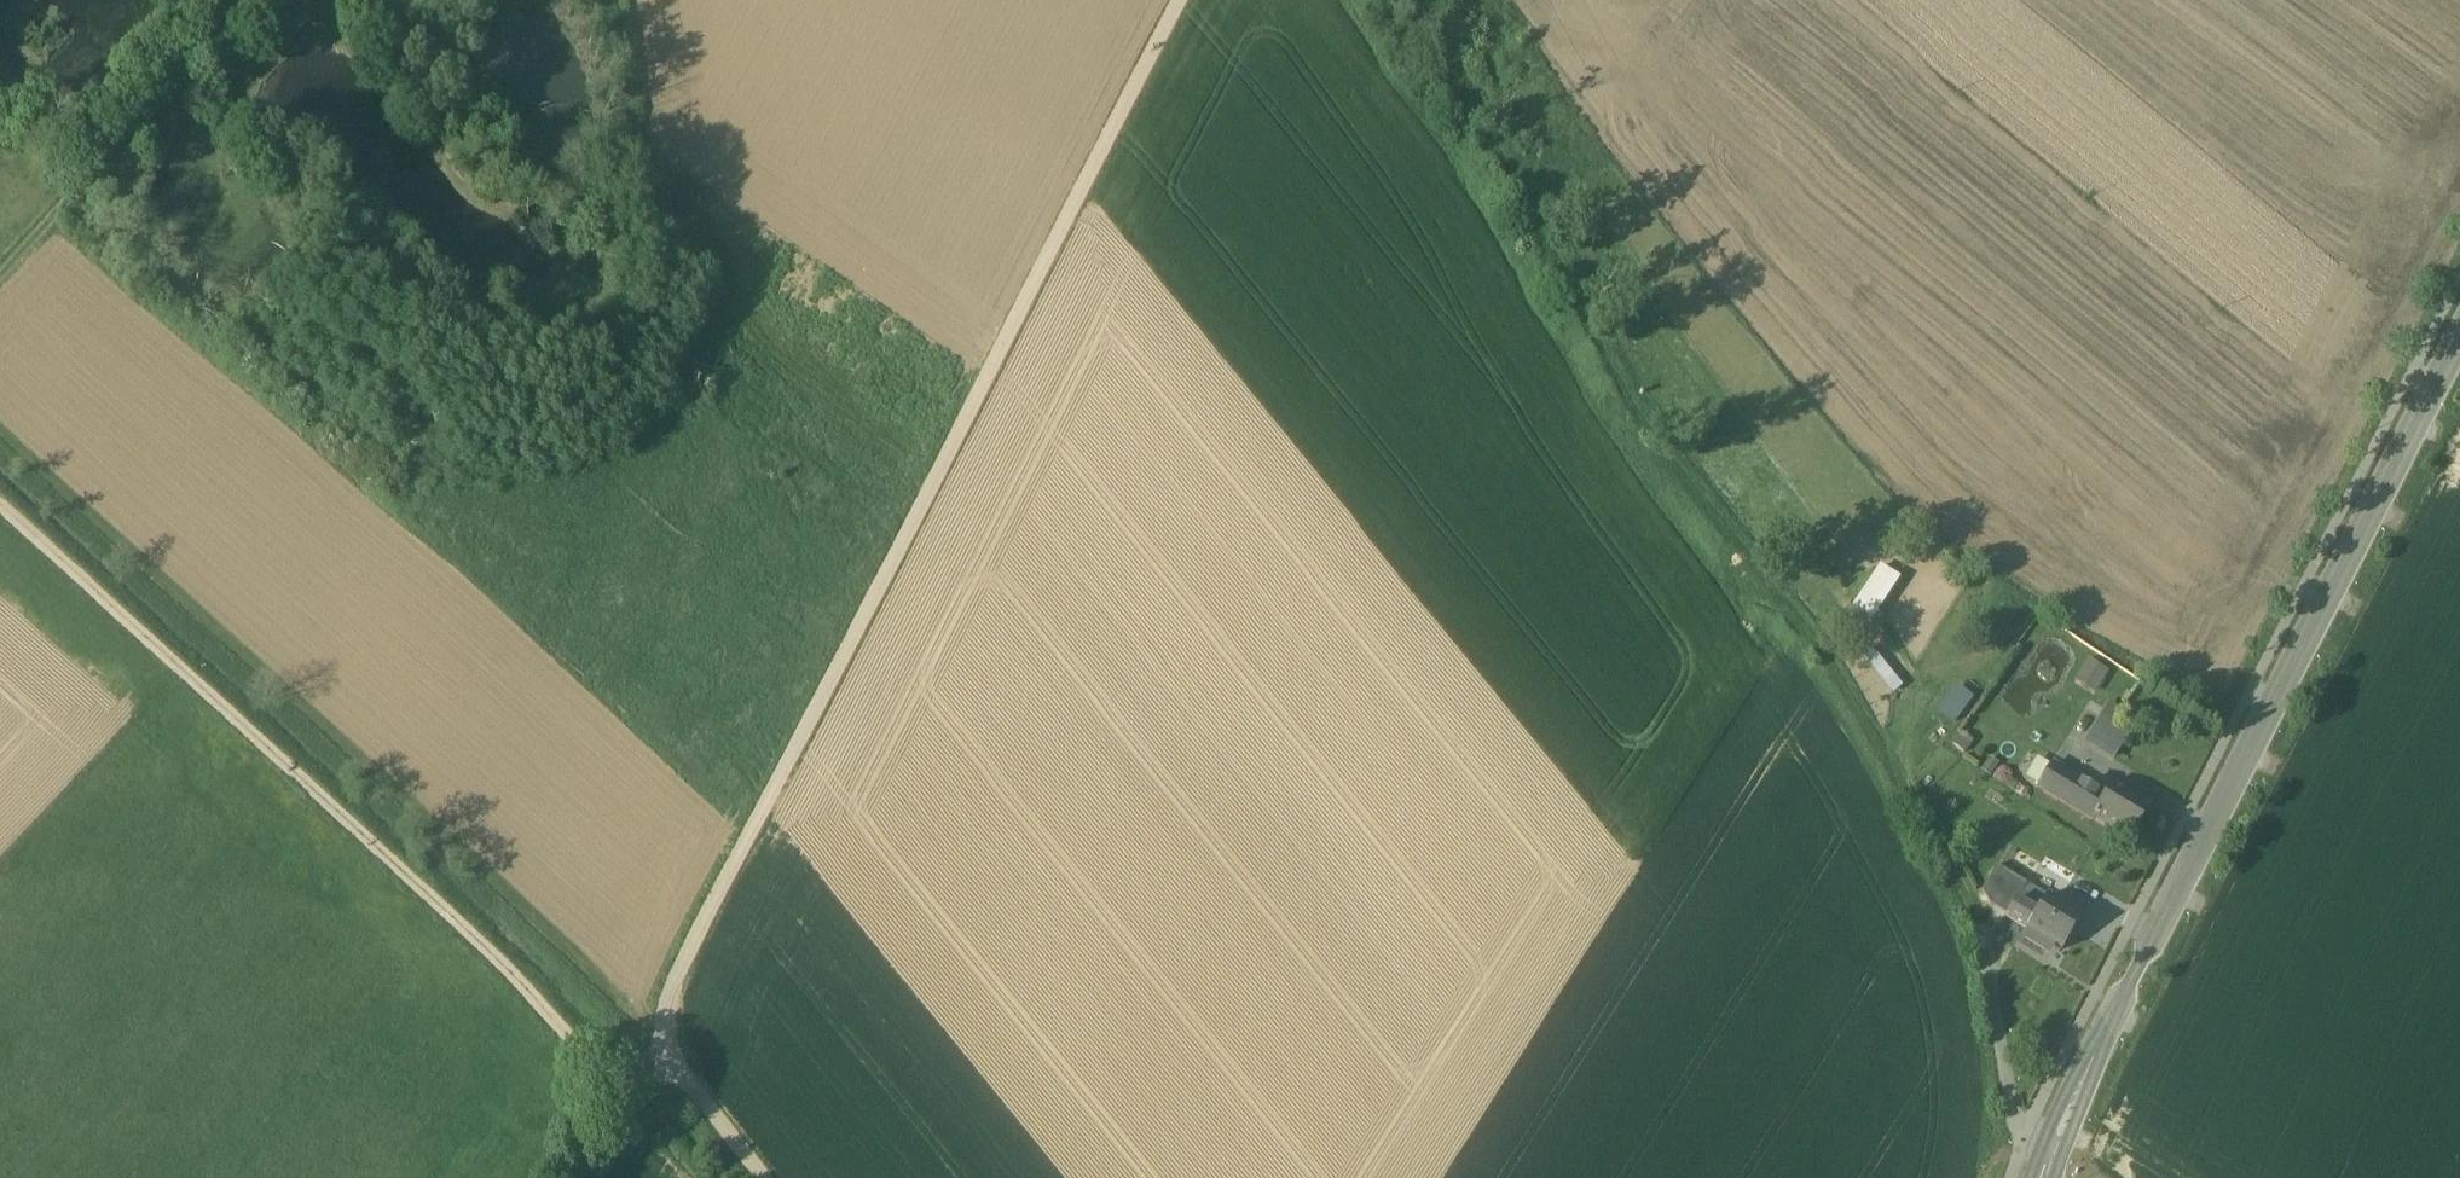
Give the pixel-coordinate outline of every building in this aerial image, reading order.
[(1880,564),(1854,608),(1877,621),(1903,578),(1880,564)] [(2076,680),(2096,691),(2107,670),(2087,659),(2076,680)] [(1937,712),(1955,726),(1976,698),(1959,685),(1937,712)] [(2105,734),(2117,706),(2108,702),(2092,740),(2109,747),(2113,738),(2105,734)] [(2063,775),(2050,767),(2037,788),(2050,796),(2063,775)] [(2077,783),(2063,775),(2050,796),(2064,804),(2077,783)] [(2103,798),(2077,783),(2064,804),(2092,822),(2093,820),(2092,818),(2103,798)] [(2149,807),(2112,784),(2103,798),(2092,818),(2093,820),(2129,841),(2149,807)] [(2046,898),(1997,868),(1981,893),(1989,907),(2006,917),(2014,904),(2023,910),(2021,912),(2029,917),(2028,917),(2033,920),(2046,898)] [(2081,919),(2046,898),(2033,920),(2028,917),(2029,917),(2021,912),(2023,910),(2014,904),(2006,917),(2026,930),(2029,932),(2025,940),(2040,949),(2044,942),(2061,952),(2081,919)]
